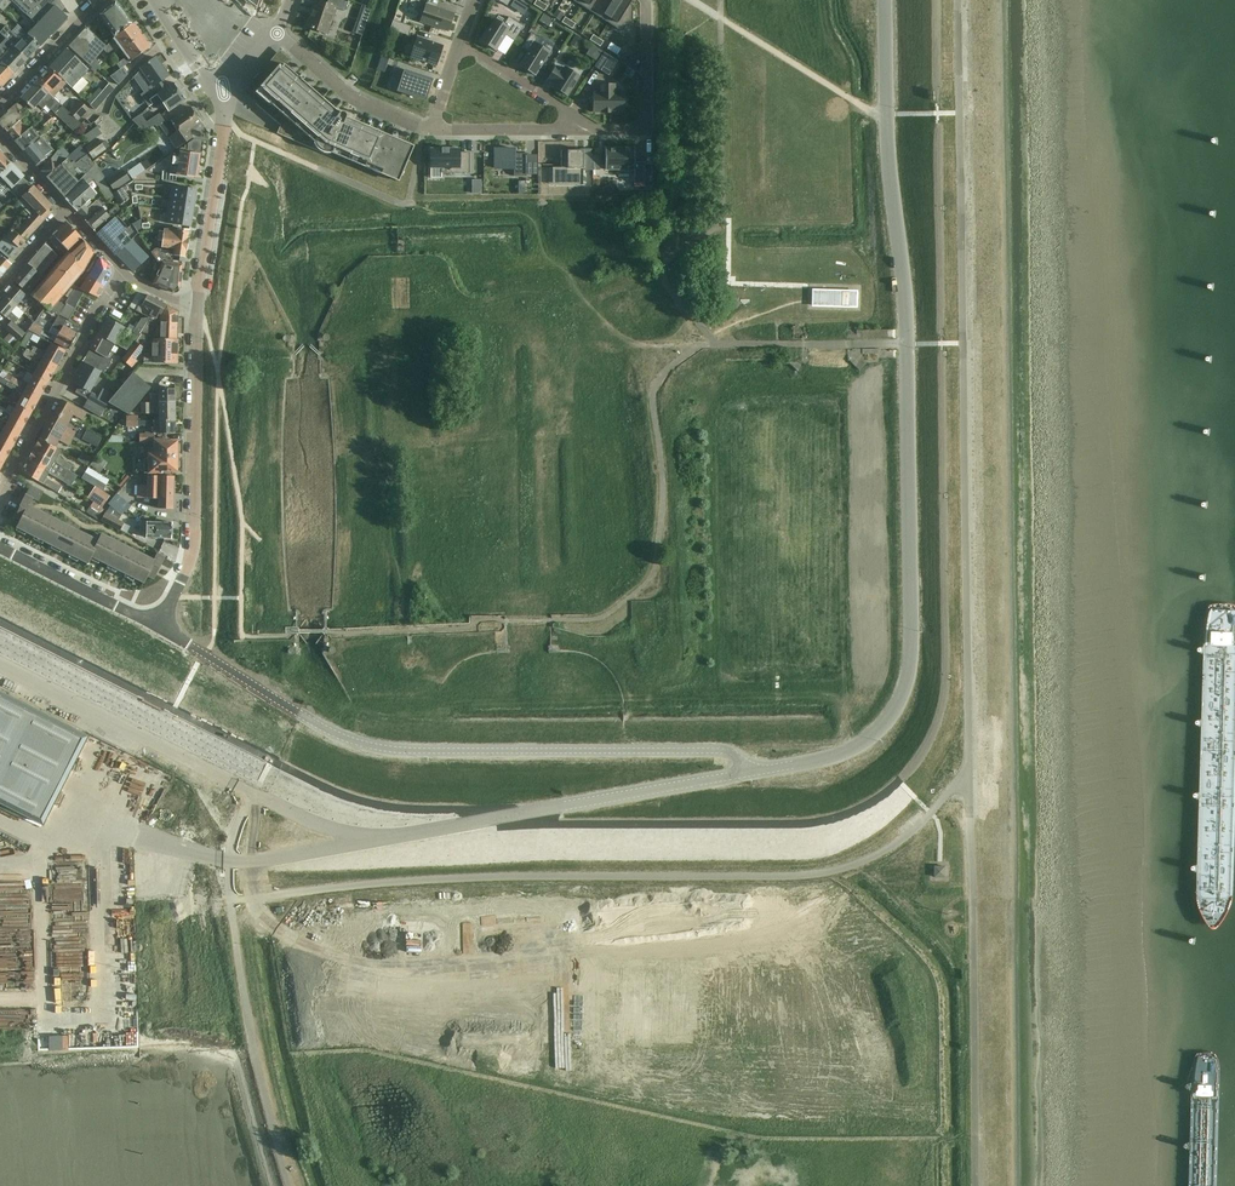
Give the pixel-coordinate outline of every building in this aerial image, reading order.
[(1,9),(9,0),(0,0),(0,8),(1,9)] [(25,13),(38,25),(28,35),(40,46),(67,17),(61,11),(65,7),(60,0),(12,0),(25,13)] [(65,7),(68,11),(71,14),(78,6),(74,0),(60,0),(65,7)] [(327,34),(336,8),(345,11),(348,2),(342,0),(328,0),(327,4),(316,0),(311,15),(309,14),(305,26),(327,34)] [(602,0),(583,0),(580,4),(594,13),(602,0)] [(594,13),(608,22),(622,0),(602,0),(594,13)] [(608,22),(623,31),(628,23),(633,23),(633,5),(630,3),(631,1),(630,0),(622,0),(608,22)] [(99,14),(114,36),(131,23),(132,23),(116,1),(99,14)] [(542,2),(539,7),(544,11),(547,6),(542,2)] [(362,4),(357,18),(366,21),(371,7),(362,4)] [(448,31),(454,13),(427,4),(420,22),(448,31)] [(553,16),(559,20),(563,14),(557,10),(553,16)] [(547,25),(551,19),(542,13),(539,20),(547,25)] [(481,40),(496,50),(506,35),(515,40),(524,26),(509,16),(504,24),(494,19),(481,40)] [(255,35),(263,24),(253,17),(245,29),(255,35)] [(565,17),(562,22),(567,25),(570,20),(565,17)] [(411,26),(393,20),(391,28),(408,35),(411,26)] [(570,20),(567,25),(572,28),(575,23),(570,20)] [(140,36),(131,23),(114,36),(112,39),(106,46),(104,49),(107,53),(113,49),(111,46),(117,42),(122,49),(140,36)] [(0,33),(14,46),(28,59),(40,46),(28,35),(24,31),(18,37),(7,26),(0,33)] [(90,65),(104,49),(106,46),(87,28),(70,47),(90,65)] [(522,47),(528,51),(519,65),(536,75),(550,52),(534,42),(537,37),(531,33),(522,47)] [(593,34),(590,39),(590,40),(595,43),(598,38),(593,34)] [(577,48),(582,40),(575,35),(570,43),(577,48)] [(149,48),(140,36),(122,49),(127,56),(116,64),(120,68),(110,76),(118,85),(128,74),(123,66),(129,62),(130,62),(149,48)] [(436,65),(443,46),(417,37),(410,57),(436,65)] [(598,38),(595,43),(600,46),(603,41),(598,38)] [(351,41),(349,46),(355,48),(358,42),(353,40),(351,41)] [(14,74),(28,59),(14,46),(6,54),(0,49),(0,60),(2,62),(14,74)] [(617,55),(626,60),(631,51),(623,46),(617,55)] [(63,78),(66,82),(67,82),(72,87),(89,69),(68,49),(50,67),(63,78)] [(603,52),(594,66),(600,70),(609,75),(618,61),(610,56),(603,52)] [(340,113),(339,112),(285,65),(287,62),(277,53),(265,67),(267,69),(269,70),(247,96),(255,103),(280,125),(277,133),(330,156),(332,153),(399,181),(414,146),(346,117),(345,114),(343,112),(340,113)] [(382,56),(377,69),(384,71),(388,58),(382,56)] [(634,67),(637,62),(629,56),(625,62),(634,67)] [(150,106),(152,104),(149,99),(168,86),(163,79),(169,75),(164,68),(164,69),(156,57),(140,68),(152,86),(140,94),(149,107),(150,106)] [(0,64),(0,88),(1,88),(14,74),(2,62),(0,64)] [(558,89),(567,95),(580,76),(565,67),(563,71),(556,66),(548,80),(559,87),(558,89)] [(50,67),(36,81),(53,97),(60,89),(67,82),(66,82),(63,78),(50,67)] [(395,67),(392,78),(401,81),(398,91),(399,91),(425,99),(432,79),(406,71),(395,67)] [(631,78),(635,72),(628,67),(624,73),(631,78)] [(82,124),(78,120),(69,112),(53,97),(36,81),(21,98),(33,108),(37,104),(42,108),(46,104),(75,131),(82,124)] [(174,82),(168,86),(149,99),(152,104),(158,100),(157,98),(159,97),(169,111),(186,99),(174,82)] [(109,83),(90,105),(96,110),(112,92),(115,88),(109,83)] [(604,113),(605,113),(611,113),(611,112),(624,112),(624,107),(626,105),(626,98),(624,97),(624,92),(616,92),(616,84),(600,84),(600,92),(593,92),(593,112),(604,112),(604,113)] [(80,100),(69,112),(78,120),(89,109),(80,100)] [(7,131),(21,119),(24,116),(20,112),(24,109),(18,102),(15,105),(9,111),(10,112),(0,120),(0,122),(0,123),(7,131)] [(169,137),(177,149),(192,138),(188,131),(201,122),(191,107),(171,121),(178,131),(169,137)] [(125,110),(119,113),(127,124),(132,120),(125,110)] [(141,114),(132,120),(133,120),(135,122),(143,129),(145,131),(151,128),(152,127),(158,123),(159,125),(165,121),(160,113),(147,121),(142,115),(141,114)] [(46,129),(55,121),(49,114),(40,122),(46,129)] [(29,129),(21,119),(7,131),(36,165),(41,171),(53,155),(51,152),(53,150),(41,135),(40,136),(31,126),(29,129)] [(102,134),(98,127),(86,136),(90,141),(91,140),(101,134),(102,134)] [(105,149),(98,138),(85,147),(93,158),(105,149)] [(171,171),(163,171),(163,172),(163,180),(176,181),(177,175),(197,178),(200,153),(202,140),(194,139),(188,143),(188,146),(185,145),(185,148),(182,147),(173,154),(172,164),(172,165),(171,171)] [(442,148),(430,148),(430,168),(430,177),(442,177),(442,173),(469,173),(469,152),(460,152),(460,148),(448,148),(442,148)] [(514,168),(514,176),(526,176),(526,153),(514,153),(514,148),(496,148),(496,168),(514,168)] [(634,148),(605,148),(605,169),(634,169),(634,182),(645,182),(645,162),(634,162),(634,148)] [(53,155),(41,171),(46,176),(66,158),(58,149),(53,155)] [(561,167),(552,167),(552,168),(556,168),(556,179),(571,179),(571,182),(582,182),(582,184),(583,184),(583,170),(593,170),(593,163),(593,156),(593,154),(590,154),(583,154),(583,150),(561,150),(561,167)] [(12,163),(0,151),(0,174),(12,163)] [(72,164),(66,158),(46,176),(47,177),(64,195),(65,196),(82,178),(95,165),(94,164),(94,165),(87,154),(81,158),(76,163),(74,161),(72,164)] [(141,163),(146,170),(152,166),(147,159),(141,163)] [(140,162),(128,171),(133,178),(146,170),(141,163),(140,162)] [(12,163),(0,174),(0,181),(8,190),(9,189),(16,196),(28,185),(23,180),(21,182),(19,181),(24,176),(12,163)] [(82,178),(65,196),(78,210),(85,204),(96,194),(87,184),(94,179),(102,190),(108,201),(109,201),(112,197),(114,196),(113,193),(108,186),(95,165),(82,178)] [(124,169),(107,180),(114,190),(130,179),(124,169)] [(481,192),(481,179),(472,179),(472,192),(481,192)] [(197,189),(173,185),(171,198),(195,202),(197,189)] [(18,201),(31,215),(16,232),(12,228),(5,235),(18,247),(53,210),(52,205),(33,186),(18,201)] [(113,193),(114,196),(120,205),(129,199),(125,193),(125,192),(122,188),(113,193)] [(195,202),(171,198),(169,210),(193,214),(195,202)] [(88,208),(93,214),(102,207),(102,206),(97,200),(88,208)] [(78,210),(86,220),(93,214),(88,208),(85,204),(78,210)] [(93,214),(86,220),(86,221),(95,230),(111,217),(120,208),(117,205),(109,211),(110,212),(108,214),(102,207),(93,214)] [(133,205),(126,210),(130,215),(136,208),(133,205)] [(193,214),(169,210),(166,223),(191,227),(193,214)] [(115,219),(111,222),(97,233),(107,243),(124,229),(115,219)] [(50,309),(63,294),(84,270),(95,251),(68,223),(65,223),(54,233),(49,239),(62,253),(63,252),(65,255),(31,294),(50,309)] [(124,229),(107,243),(116,253),(133,240),(132,239),(139,232),(132,223),(124,230),(124,229)] [(189,231),(166,231),(163,247),(176,249),(175,254),(186,256),(189,231)] [(14,252),(18,247),(5,235),(0,240),(14,252)] [(0,241),(0,249),(9,258),(14,252),(0,240),(0,241)] [(58,255),(46,243),(29,263),(42,274),(58,255)] [(169,250),(159,248),(156,248),(151,251),(158,262),(160,261),(163,259),(166,259),(168,259),(169,250)] [(0,254),(0,276),(11,263),(0,254)] [(87,274),(89,275),(105,285),(111,274),(110,268),(100,257),(90,273),(88,271),(87,274)] [(182,261),(168,259),(166,259),(166,262),(164,261),(153,283),(174,293),(180,289),(182,261)] [(43,275),(42,274),(29,263),(14,280),(28,292),(43,275)] [(65,296),(63,294),(50,309),(59,315),(60,314),(69,319),(77,304),(84,292),(98,297),(105,285),(89,275),(80,288),(73,284),(65,296)] [(25,294),(11,282),(2,293),(16,304),(20,300),(26,306),(31,299),(25,294)] [(856,306),(856,291),(813,290),(813,305),(856,306)] [(156,319),(162,313),(167,304),(147,293),(146,295),(138,291),(130,307),(136,310),(149,316),(147,318),(146,317),(141,318),(134,330),(135,331),(143,335),(139,339),(137,342),(140,345),(143,341),(160,319),(156,319)] [(6,316),(7,316),(12,321),(5,329),(20,340),(26,333),(14,323),(23,312),(15,305),(16,304),(2,293),(0,296),(0,311),(6,317),(6,316)] [(162,313),(160,337),(178,338),(178,310),(167,304),(162,313)] [(41,333),(43,334),(69,349),(81,328),(67,321),(66,320),(58,315),(50,330),(33,321),(29,330),(39,336),(41,333)] [(99,334),(115,343),(130,350),(133,347),(120,340),(120,339),(126,326),(108,317),(99,334)] [(33,333),(29,330),(20,346),(25,348),(33,333)] [(143,335),(135,331),(133,336),(139,339),(143,335)] [(91,348),(107,357),(115,343),(99,334),(91,348)] [(143,341),(140,345),(144,348),(146,345),(153,343),(153,355),(144,355),(144,361),(177,362),(178,339),(178,338),(160,337),(154,336),(154,338),(145,341),(143,341)] [(27,348),(27,349),(57,366),(65,350),(51,342),(46,352),(34,346),(31,351),(27,348)] [(137,360),(135,358),(144,348),(142,346),(137,342),(133,347),(130,350),(122,359),(131,367),(137,360)] [(91,348),(83,362),(101,371),(104,373),(112,359),(107,357),(91,348)] [(49,380),(57,366),(27,349),(23,355),(39,364),(34,372),(49,380)] [(90,391),(101,371),(83,362),(72,381),(90,391)] [(134,372),(109,401),(130,412),(151,386),(134,372)] [(29,383),(23,380),(22,382),(8,373),(5,378),(0,376),(39,398),(48,383),(33,375),(29,383)] [(39,398),(0,376),(0,381),(22,394),(16,405),(31,413),(39,398)] [(151,393),(151,402),(160,402),(160,401),(166,401),(165,398),(176,398),(176,388),(160,388),(160,393),(151,393)] [(76,402),(79,397),(69,390),(65,396),(76,402)] [(88,399),(104,408),(108,401),(92,392),(88,399)] [(151,402),(142,402),(142,413),(160,413),(160,420),(175,420),(176,420),(176,398),(165,398),(166,401),(160,401),(160,402),(151,402)] [(62,399),(54,412),(68,420),(71,414),(81,419),(85,411),(62,399)] [(101,415),(104,408),(88,399),(84,406),(101,415)] [(22,430),(30,415),(15,407),(11,414),(0,409),(0,418),(22,430)] [(54,412),(47,425),(70,438),(74,431),(65,425),(68,420),(54,412)] [(138,415),(128,415),(128,425),(137,425),(137,420),(138,420),(138,415)] [(22,430),(0,418),(0,427),(3,429),(0,434),(0,438),(13,445),(22,430)] [(146,425),(146,432),(154,432),(175,432),(175,420),(160,420),(138,420),(137,420),(137,425),(146,425)] [(67,444),(70,438),(47,425),(40,439),(53,446),(57,439),(67,444)] [(144,457),(144,473),(163,473),(163,470),(178,470),(177,440),(166,440),(166,438),(155,438),(154,432),(146,432),(140,432),(140,442),(147,442),(147,446),(149,446),(149,457),(144,457)] [(94,435),(90,442),(97,446),(101,438),(94,435)] [(34,450),(68,469),(70,470),(73,465),(58,457),(61,451),(53,446),(40,439),(34,450)] [(4,462),(12,447),(0,440),(0,460),(4,462)] [(34,450),(28,460),(49,472),(64,481),(67,476),(64,475),(68,469),(34,450)] [(90,457),(82,453),(77,460),(86,465),(90,457)] [(49,472),(28,460),(22,471),(59,493),(62,487),(46,478),(49,472)] [(85,472),(82,477),(96,486),(96,485),(102,489),(105,485),(85,472)] [(173,476),(150,475),(150,485),(138,485),(137,497),(159,498),(159,508),(173,508),(173,476)] [(106,492),(110,495),(113,496),(119,487),(113,482),(106,492)] [(45,517),(27,508),(32,498),(39,501),(44,491),(31,485),(32,484),(31,484),(15,517),(21,520),(17,527),(35,536),(45,517)] [(102,507),(110,495),(106,492),(102,489),(96,485),(96,486),(88,497),(102,507)] [(109,503),(122,514),(125,510),(126,511),(131,505),(117,493),(109,503)] [(103,508),(102,507),(93,501),(90,507),(86,511),(97,519),(104,508),(103,508)] [(124,522),(105,513),(101,520),(120,530),(124,522)] [(45,517),(35,536),(53,545),(62,526),(45,517)] [(140,521),(140,534),(147,534),(147,537),(172,538),(172,522),(147,521),(140,521)] [(70,553),(79,535),(62,526),(53,545),(70,553)] [(79,535),(70,553),(88,562),(91,556),(91,555),(97,544),(79,535)] [(91,555),(91,556),(108,564),(118,546),(100,537),(97,544),(91,555)] [(118,546),(108,564),(126,573),(135,554),(118,546)] [(135,554),(126,573),(144,582),(147,575),(154,578),(165,556),(158,552),(153,563),(135,554)] [(42,823),(87,735),(0,691),(0,802),(42,823)] [(291,807),(295,797),(289,795),(285,805),(291,807)] [(314,807),(310,818),(315,819),(319,809),(314,807)] [(945,866),(934,866),(934,876),(945,877),(945,866)] [(65,1030),(54,1030),(53,1040),(65,1040),(65,1030)]
